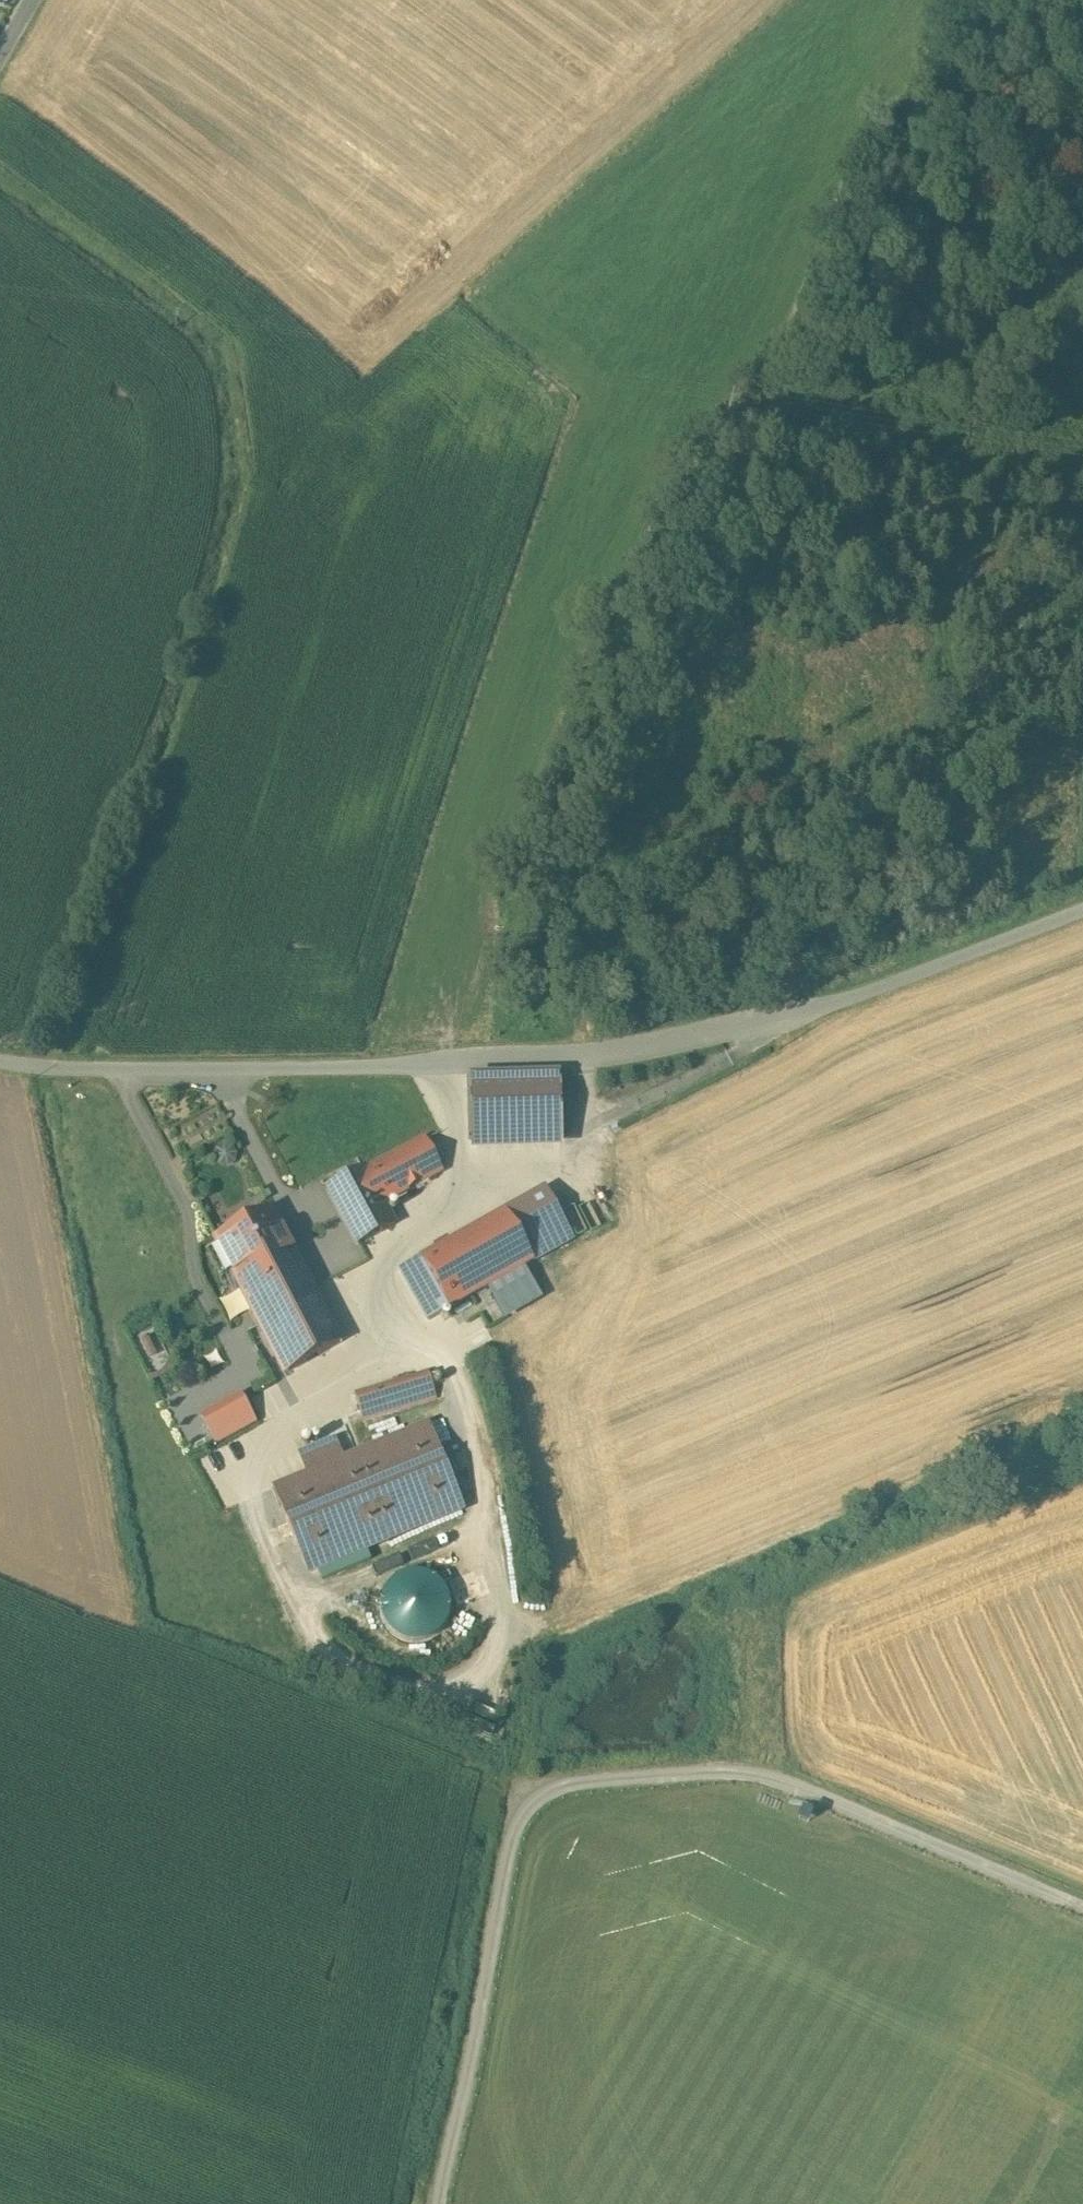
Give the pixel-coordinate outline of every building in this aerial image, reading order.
[(559,1075),(469,1077),(470,1151),(560,1149),(559,1075)] [(442,1170),(425,1138),(365,1169),(363,1166),(327,1185),(358,1243),(395,1223),(383,1201),(442,1170)] [(576,1165),(573,1166),(567,1170),(562,1175),(558,1181),(557,1187),(556,1193),(557,1198),(559,1203),(561,1207),(564,1211),(570,1215),(575,1218),(581,1219),(586,1220),(593,1218),(598,1216),(603,1212),(606,1209),(609,1205),(611,1201),(612,1196),(612,1190),(612,1185),(610,1181),(608,1176),(605,1173),(601,1169),(597,1167),(593,1165),(588,1164),(583,1164),(579,1164),(576,1165)] [(544,1188),(504,1210),(533,1260),(572,1237),(544,1188)] [(294,1248),(296,1247),(295,1246),(293,1247),(272,1208),(214,1238),(236,1279),(294,1248)] [(533,1260),(504,1210),(400,1269),(428,1319),(533,1260)] [(342,1341),(294,1248),(236,1279),(284,1373),(342,1341)] [(428,1371),(356,1392),(363,1416),(435,1395),(428,1371)] [(218,1427),(257,1405),(250,1393),(212,1415),(218,1427)] [(307,1472),(274,1487),(308,1570),(462,1507),(428,1423),(343,1459),(334,1438),(300,1452),(307,1472)]
